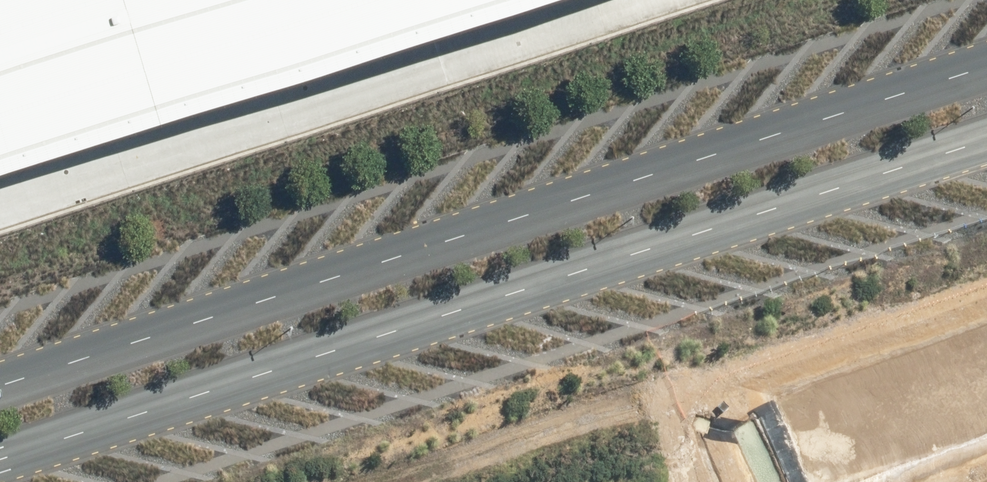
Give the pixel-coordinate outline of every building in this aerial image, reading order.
[(520,0),(0,0),(0,166),(520,0)]
